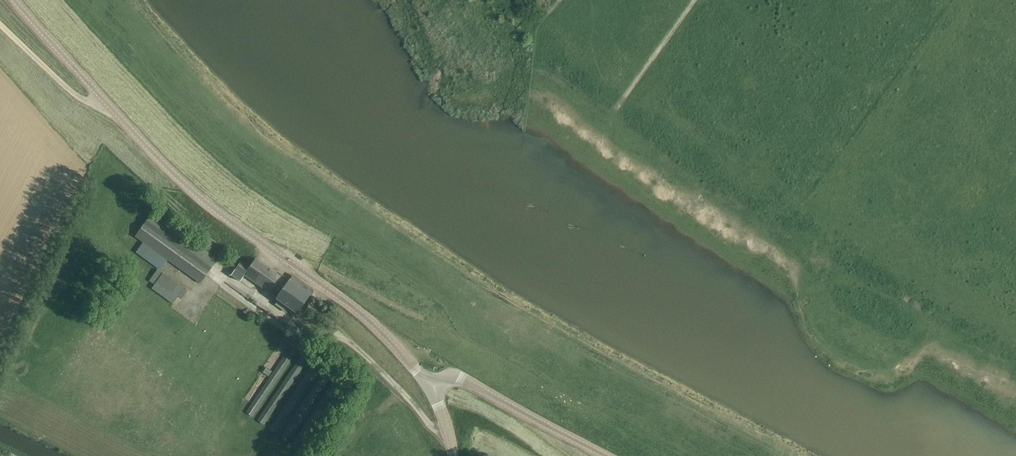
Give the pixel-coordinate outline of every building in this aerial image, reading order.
[(217,258),(152,212),(134,236),(199,284),(217,258)] [(277,298),(297,312),(310,294),(290,280),(288,282),(255,259),(249,268),(240,262),(231,275),(240,282),(245,275),(270,293),(274,289),(280,293),(277,298)] [(154,284),(151,288),(172,303),(184,287),(158,268),(149,280),(154,284)] [(326,313),(323,311),(311,303),(306,310),(321,320),(326,313)] [(268,378),(246,413),(265,425),(272,414),(268,427),(274,431),(280,433),(288,420),(285,434),(289,436),(294,428),(301,430),(302,422),(303,423),(309,397),(319,380),(322,367),(304,356),(298,354),(300,347),(292,342),(267,381),(268,378)]
